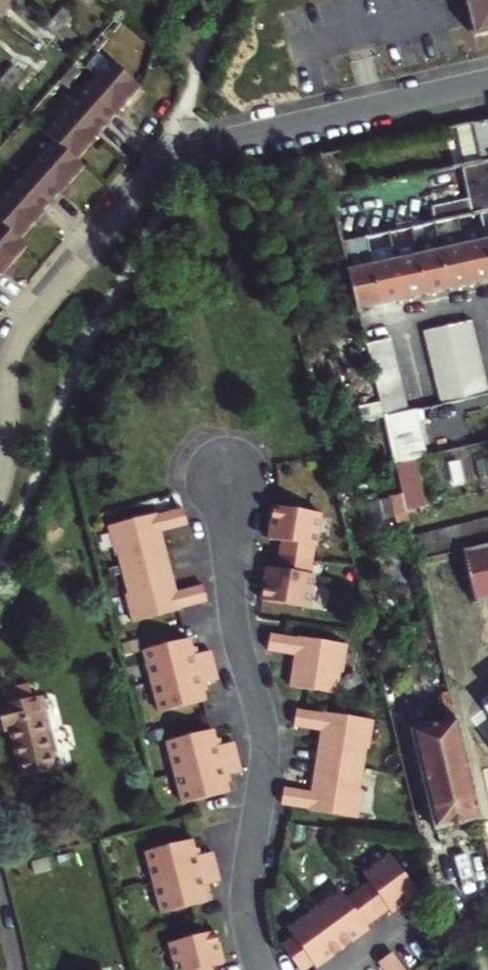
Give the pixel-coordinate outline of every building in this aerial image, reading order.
[(475,35),(487,32),(487,0),(466,0),(475,35)] [(56,16),(64,23),(71,16),(62,8),(56,16)] [(47,26),(56,33),(64,23),(56,16),(47,26)] [(107,61),(75,98),(103,123),(120,104),(121,105),(136,87),(107,61)] [(11,67),(4,76),(13,83),(20,74),(11,67)] [(4,76),(0,81),(0,87),(5,92),(13,83),(4,76)] [(51,141),(73,160),(88,143),(86,142),(103,123),(75,98),(43,134),(51,141)] [(482,162),(487,161),(487,121),(473,124),(482,162)] [(19,177),(48,202),(64,183),(65,184),(81,167),(73,160),(51,141),(19,177)] [(461,167),(469,199),(430,207),(434,223),(435,223),(459,217),(481,212),(487,211),(487,161),(482,162),(473,164),(470,165),(461,167)] [(0,199),(0,226),(17,241),(32,223),(31,222),(40,211),(48,202),(19,177),(11,186),(0,199)] [(459,217),(474,284),(487,281),(487,241),(481,212),(459,217)] [(459,217),(435,223),(450,289),(474,284),(459,217)] [(450,289),(435,223),(434,223),(412,228),(428,294),(450,289)] [(8,264),(9,265),(24,247),(17,241),(0,226),(0,273),(8,264)] [(412,228),(390,232),(405,299),(428,294),(412,228)] [(390,232),(368,237),(384,303),(405,299),(390,232)] [(384,303),(368,237),(342,243),(357,309),(384,303)] [(486,391),(483,378),(480,363),(476,348),(473,335),(469,320),(446,325),(423,330),(426,345),(430,360),(433,374),(437,388),(440,402),(463,397),(486,391)] [(403,395),(400,382),(400,381),(395,365),(393,351),(389,337),(365,343),(369,357),(372,371),(376,387),(379,402),(379,403),(382,416),(403,411),(407,410),(403,395)] [(395,463),(405,510),(422,506),(419,495),(414,478),(419,477),(414,458),(395,463)] [(367,520),(397,513),(393,497),(363,503),(367,520)] [(310,571),(319,510),(274,503),(271,520),(268,536),(281,539),(278,566),(267,565),(264,578),(261,597),(308,606),(314,571),(310,571)] [(119,551),(129,592),(126,593),(133,620),(178,609),(180,608),(180,605),(207,599),(204,587),(203,582),(176,589),(161,528),(187,522),(185,513),(184,507),(176,508),(157,513),(156,510),(108,523),(115,552),(119,551)] [(482,545),(487,543),(487,517),(475,520),(482,545)] [(475,520),(459,523),(466,549),(482,545),(475,520)] [(444,527),(451,552),(463,549),(466,549),(459,523),(444,527)] [(444,527),(429,531),(435,556),(451,552),(444,527)] [(435,556),(429,531),(411,535),(417,560),(435,556)] [(463,549),(475,601),(487,599),(487,543),(482,545),(466,549),(463,549)] [(460,557),(423,566),(430,596),(468,587),(460,557)] [(290,684),(309,687),(337,691),(340,669),(343,670),(347,640),(298,632),(297,636),(285,634),(270,631),(267,647),(294,652),(290,684)] [(160,710),(202,699),(206,698),(201,682),(218,677),(216,669),(212,653),(211,648),(194,653),(190,636),(186,637),(145,648),(160,710)] [(0,688),(4,703),(30,697),(26,682),(0,688)] [(445,720),(412,728),(409,729),(434,830),(478,818),(448,692),(439,694),(445,720)] [(30,697),(4,703),(0,704),(0,727),(0,728),(8,725),(22,775),(53,767),(44,733),(49,731),(39,694),(30,697)] [(445,720),(439,694),(406,702),(412,728),(445,720)] [(324,714),(306,710),(296,709),(295,715),(294,725),(321,729),(312,789),(285,785),(283,793),(282,801),(293,803),(310,805),(309,808),(358,815),(363,788),(359,787),(366,748),(369,748),(374,719),(325,711),(324,714)] [(167,739),(183,801),(194,798),(229,789),(225,773),(235,770),(240,769),(239,761),(235,744),(234,740),(218,744),(214,727),(211,728),(167,739)] [(147,848),(163,911),(197,902),(208,899),(204,883),(220,878),(218,870),(215,856),(214,850),(197,853),(193,837),(147,848)] [(328,957),(356,936),(370,926),(367,922),(389,906),(392,910),(408,899),(420,890),(392,852),(365,871),(371,879),(347,896),(342,888),(289,927),(295,935),(283,943),(302,969),(314,960),(318,965),(328,957)] [(215,964),(225,962),(221,946),(216,929),(204,932),(171,939),(178,969),(216,969),(215,964)] [(393,950),(389,953),(380,960),(387,969),(407,969),(393,950)]
